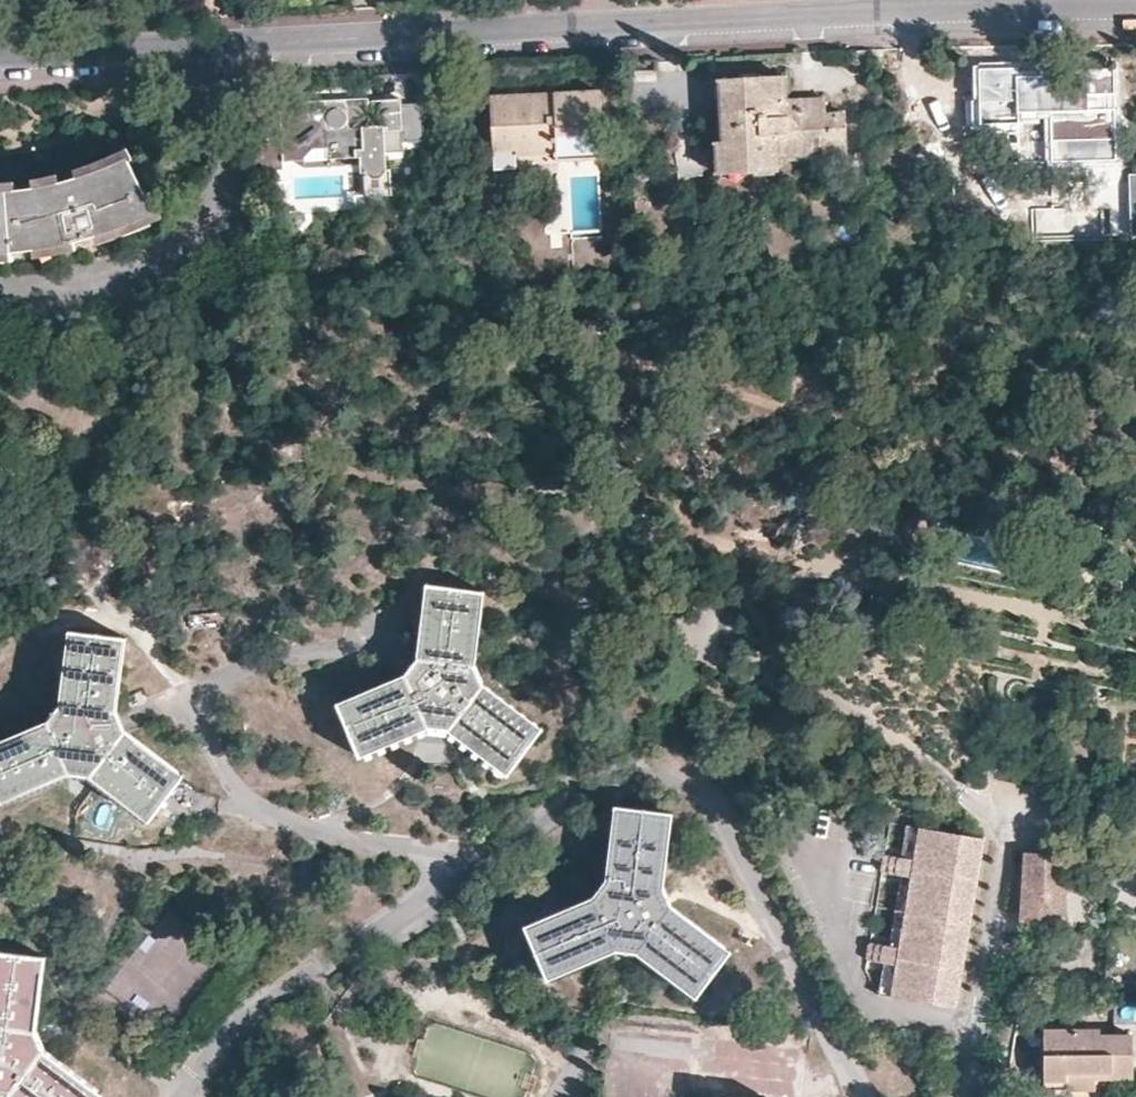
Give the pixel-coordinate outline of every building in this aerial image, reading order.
[(1019,123),(1020,163),(1117,160),(1115,67),(1088,67),(1088,73),(1020,75),(1020,67),(981,68),(982,89),(983,124),(1019,123)] [(778,161),(849,158),(846,112),(826,112),(825,97),(801,99),(787,99),(785,75),(721,78),(724,139),(717,139),(719,171),(779,167),(778,161)] [(555,159),(557,159),(601,157),(597,91),(568,92),(487,97),(490,148),(514,147),(515,153),(555,150),(555,159)] [(402,130),(400,98),(369,100),(369,98),(306,101),(280,102),(282,123),(253,124),(256,172),(284,171),(283,161),(305,160),(305,157),(313,149),(327,148),(327,159),(333,158),(360,157),(361,172),(364,172),(365,196),(392,195),(391,170),(386,170),(384,131),(402,130)] [(557,165),(557,159),(555,159),(555,150),(515,153),(514,147),(490,148),(491,169),(557,165)] [(305,157),(305,160),(305,168),(333,166),(333,158),(327,159),(327,148),(313,149),(305,157)] [(158,211),(130,158),(80,176),(73,179),(51,184),(0,190),(0,251),(5,251),(42,248),(78,242),(97,235),(158,211)] [(547,731),(487,684),(479,665),(490,591),(436,583),(424,660),(410,677),(342,702),(362,756),(435,729),(456,731),(512,775),(547,731)] [(126,727),(119,710),(128,636),(72,630),(61,706),(51,720),(0,740),(0,791),(4,801),(72,774),(83,775),(95,776),(150,820),(167,797),(185,773),(126,727)] [(734,951),(674,903),(667,886),(676,810),(618,801),(609,880),(597,893),(527,923),(552,975),(620,945),(643,948),(698,993),(734,951)] [(963,1011),(993,843),(913,829),(908,859),(890,856),(887,872),(909,876),(896,949),(875,945),(872,962),(889,965),(883,996),(963,1011)] [(1023,916),(1068,923),(1068,876),(1067,852),(1065,852),(1027,849),(1023,916)] [(46,1047),(38,1030),(47,955),(0,951),(0,1094),(12,1095),(14,1096),(100,1096),(104,1093),(46,1047)] [(1102,1034),(1102,1030),(1048,1030),(1049,1088),(1124,1087),(1123,1076),(1135,1076),(1135,1034),(1102,1034)]
